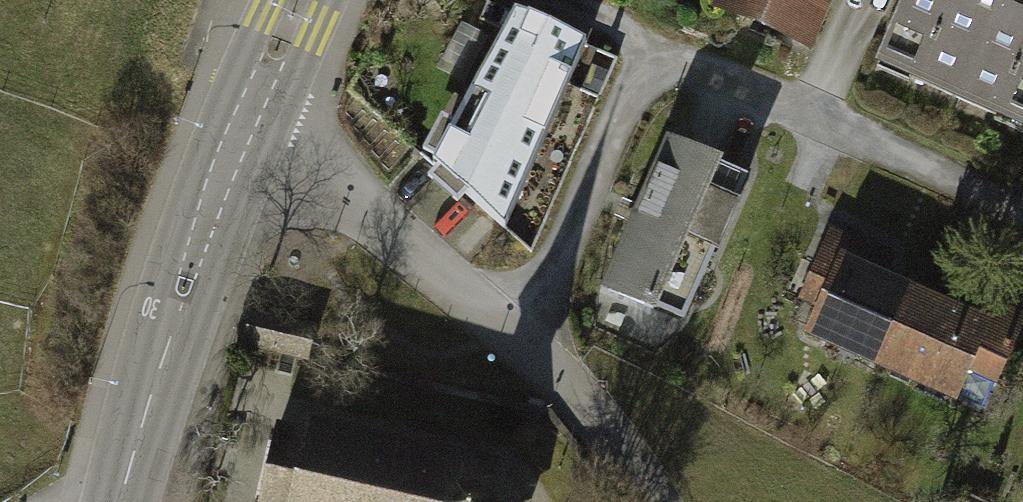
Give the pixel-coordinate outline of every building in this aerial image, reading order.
[(824,0),(704,0),(697,14),(797,60),(824,0)] [(862,75),(1022,145),(1022,0),(895,0),(862,75)] [(588,47),(514,14),(430,164),(502,231),(588,47)] [(666,143),(606,290),(682,321),(742,174),(666,143)] [(814,265),(832,273),(838,260),(852,266),(861,246),(828,232),(814,265)] [(808,331),(882,362),(912,291),(867,272),(852,266),(838,260),(832,273),(808,331)] [(972,317),(912,291),(882,362),(982,405),(1019,317),(999,308),(979,300),(972,317)] [(302,430),(299,446),(276,440),(270,471),(263,501),(518,501),(496,472),(302,430)]
